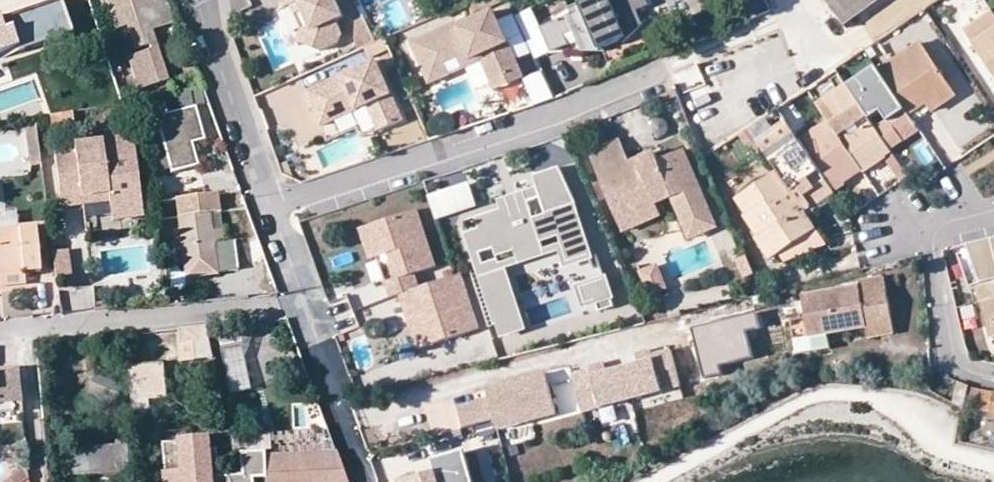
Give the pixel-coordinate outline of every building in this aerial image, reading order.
[(135,22),(145,19),(138,0),(128,0),(135,22)] [(145,19),(148,31),(153,29),(180,21),(173,0),(138,0),(145,19)] [(341,0),(278,0),(282,9),(289,5),(298,1),(303,11),(312,29),(311,47),(326,49),(343,41),(347,31),(340,17),(348,13),(341,0)] [(601,46),(622,37),(626,42),(647,22),(643,9),(653,5),(651,0),(595,0),(573,9),(575,15),(542,29),(553,54),(570,46),(567,37),(575,34),(583,53),(601,52),(601,46)] [(879,0),(827,0),(844,25),(852,19),(879,0)] [(303,11),(298,1),(289,5),(294,15),(303,11)] [(71,39),(59,3),(9,20),(11,26),(2,29),(0,23),(0,62),(71,39)] [(445,62),(469,52),(471,58),(481,54),(483,58),(483,59),(493,81),(521,68),(494,8),(459,24),(457,20),(411,41),(429,82),(450,73),(445,62)] [(529,8),(514,15),(535,57),(549,50),(529,8)] [(965,35),(993,81),(993,16),(993,15),(965,35)] [(153,29),(148,31),(151,40),(128,48),(140,89),(169,80),(153,29)] [(311,47),(312,29),(300,29),(300,43),(311,47)] [(876,69),(908,115),(926,104),(931,111),(954,94),(919,40),(876,69)] [(471,58),(469,52),(458,57),(462,68),(483,59),(483,58),(481,54),(471,58)] [(405,120),(377,59),(307,90),(322,125),(369,104),(381,131),(405,120)] [(873,63),(844,83),(888,148),(916,129),(908,115),(876,69),(873,63)] [(521,68),(493,81),(496,89),(525,76),(521,68)] [(815,103),(826,119),(860,169),(862,170),(890,151),(888,148),(844,83),(815,103)] [(195,106),(155,118),(169,173),(196,167),(192,146),(204,142),(195,106)] [(75,124),(73,111),(52,115),(54,128),(75,124)] [(826,119),(798,138),(832,190),(844,182),(843,180),(860,169),(826,119)] [(36,124),(25,125),(31,166),(41,164),(36,124)] [(758,143),(776,170),(807,216),(816,209),(813,204),(832,190),(798,138),(787,124),(758,143)] [(82,206),(81,198),(107,194),(108,204),(110,221),(143,218),(138,172),(128,172),(127,162),(136,161),(134,138),(53,148),(60,207),(82,206)] [(913,146),(926,167),(936,160),(923,139),(913,146)] [(695,177),(683,149),(657,160),(654,152),(640,158),(642,163),(631,168),(629,163),(619,140),(588,153),(616,220),(655,204),(672,196),(687,232),(713,221),(706,204),(698,201),(701,192),(700,189),(692,186),(695,177)] [(642,163),(640,158),(629,163),(631,168),(642,163)] [(128,172),(138,172),(136,161),(127,162),(128,172)] [(476,233),(462,238),(495,328),(501,326),(505,337),(522,331),(498,266),(497,263),(483,268),(479,257),(492,252),(494,258),(512,251),(516,260),(543,250),(540,242),(557,235),(560,244),(581,237),(570,207),(574,206),(560,168),(530,179),(534,190),(538,199),(544,216),(531,220),(525,204),(499,213),(473,222),(476,233)] [(815,228),(807,216),(776,170),(735,199),(745,214),(742,215),(757,236),(754,238),(769,259),(815,228)] [(434,219),(475,205),(467,180),(425,194),(434,219)] [(496,204),(499,213),(525,204),(538,199),(534,190),(496,204)] [(108,204),(107,194),(81,198),(82,206),(108,204)] [(223,230),(212,231),(210,213),(220,211),(218,194),(177,199),(185,263),(216,259),(217,272),(239,270),(236,241),(225,242),(223,230)] [(655,204),(616,220),(622,233),(660,216),(655,204)] [(15,210),(0,212),(0,231),(17,229),(15,210)] [(212,231),(223,230),(220,211),(210,213),(212,231)] [(417,211),(367,227),(366,227),(377,262),(387,259),(395,284),(385,287),(390,302),(400,299),(420,291),(415,277),(436,270),(417,211)] [(713,221),(687,232),(690,239),(717,228),(713,221)] [(22,274),(23,273),(37,271),(33,227),(17,229),(0,231),(0,276),(22,274)] [(377,262),(366,227),(359,230),(370,264),(377,262)] [(827,245),(815,228),(775,255),(787,273),(827,245)] [(516,260),(498,266),(522,331),(529,329),(508,271),(559,252),(565,269),(590,261),(581,237),(560,244),(543,250),(516,260)] [(967,245),(978,286),(975,286),(989,335),(993,333),(993,238),(981,241),(967,245)] [(67,251),(51,253),(56,288),(71,286),(67,251)] [(745,252),(736,256),(746,279),(754,275),(745,252)] [(217,272),(216,259),(185,263),(187,277),(217,272)] [(655,265),(640,271),(650,293),(665,287),(655,265)] [(22,285),(22,274),(0,276),(0,287),(22,285)] [(586,306),(598,301),(612,295),(604,277),(578,287),(586,306)] [(480,334),(462,278),(420,291),(400,299),(405,314),(411,312),(414,323),(410,332),(418,354),(480,334)] [(858,282),(858,287),(801,298),(806,322),(810,340),(831,336),(864,330),(865,338),(890,334),(880,278),(858,282)] [(598,301),(603,312),(616,306),(612,295),(598,301)] [(108,309),(107,300),(94,301),(95,310),(108,309)] [(737,301),(718,304),(721,321),(740,318),(737,301)] [(414,323),(411,312),(405,314),(410,332),(414,323)] [(204,327),(190,328),(193,343),(208,341),(204,327)] [(831,336),(810,340),(797,343),(800,359),(833,352),(831,336)] [(208,341),(193,343),(196,359),(211,356),(208,341)] [(681,385),(671,348),(647,354),(649,360),(590,376),(589,369),(572,374),(582,411),(681,385)] [(131,415),(166,412),(162,362),(127,367),(131,415)] [(112,393),(116,377),(95,371),(90,387),(112,393)] [(18,372),(0,374),(0,414),(21,412),(20,402),(18,372)] [(558,414),(546,373),(487,390),(490,398),(458,407),(465,429),(470,427),(496,420),(499,430),(558,414)] [(966,400),(968,386),(959,382),(957,406),(965,410),(966,400)] [(496,420),(470,427),(475,446),(501,438),(499,430),(496,420)] [(241,453),(265,451),(264,433),(232,434),(233,453),(241,453)] [(241,453),(242,475),(238,476),(219,477),(217,450),(197,451),(197,440),(164,442),(166,481),(252,481),(252,479),(267,478),(265,459),(265,451),(241,453)] [(66,449),(68,476),(127,472),(127,446),(66,449)] [(490,474),(504,472),(501,446),(487,447),(490,474)] [(463,450),(430,458),(433,470),(393,480),(394,481),(471,481),(463,450)] [(336,454),(314,455),(315,476),(306,476),(304,456),(265,459),(267,478),(267,481),(346,481),(336,454)] [(314,455),(304,456),(306,476),(315,476),(314,455)] [(26,467),(8,476),(11,481),(19,481),(27,478),(26,467)]
